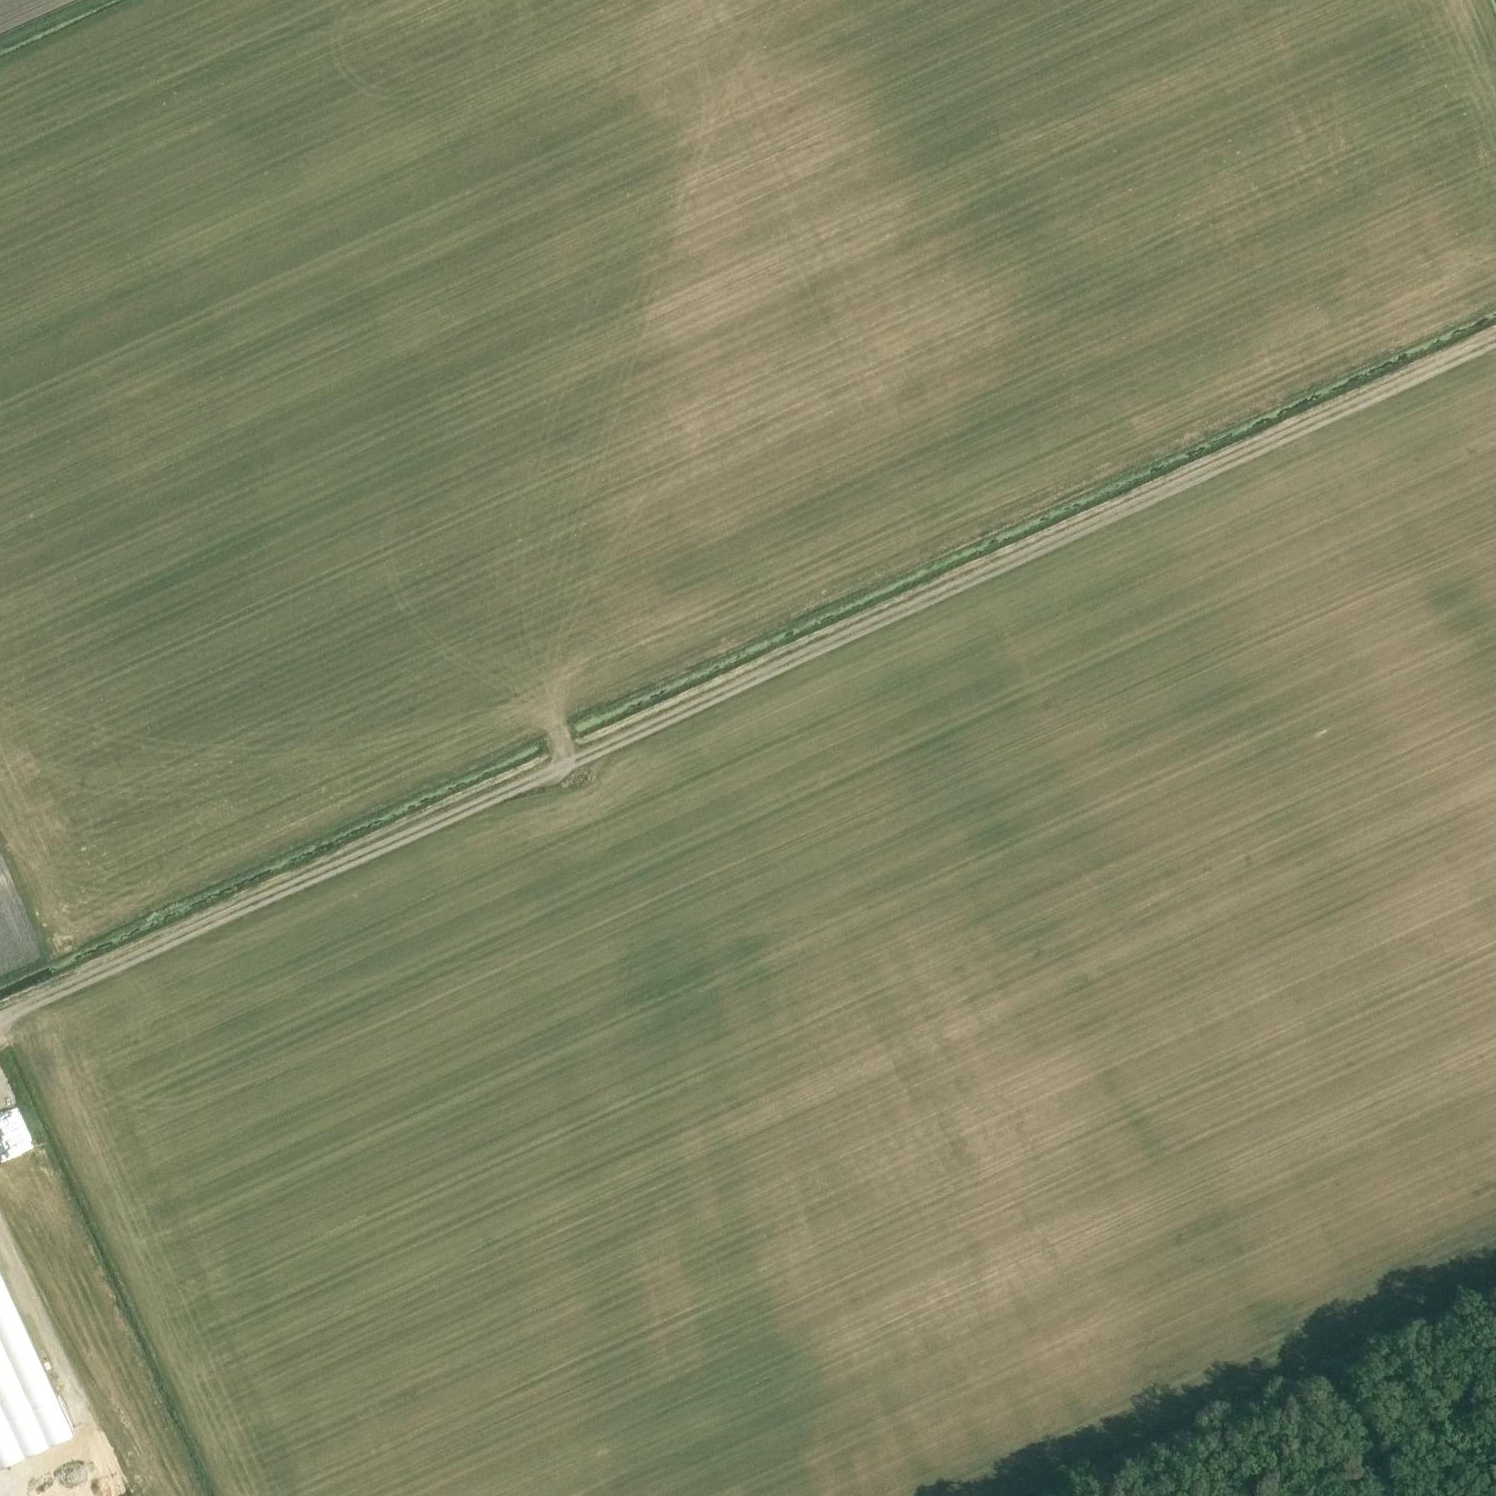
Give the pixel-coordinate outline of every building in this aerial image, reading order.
[(591,712),(572,720),(576,728),(595,720),(591,712)] [(47,1408),(0,1286),(0,1426),(47,1408)]
